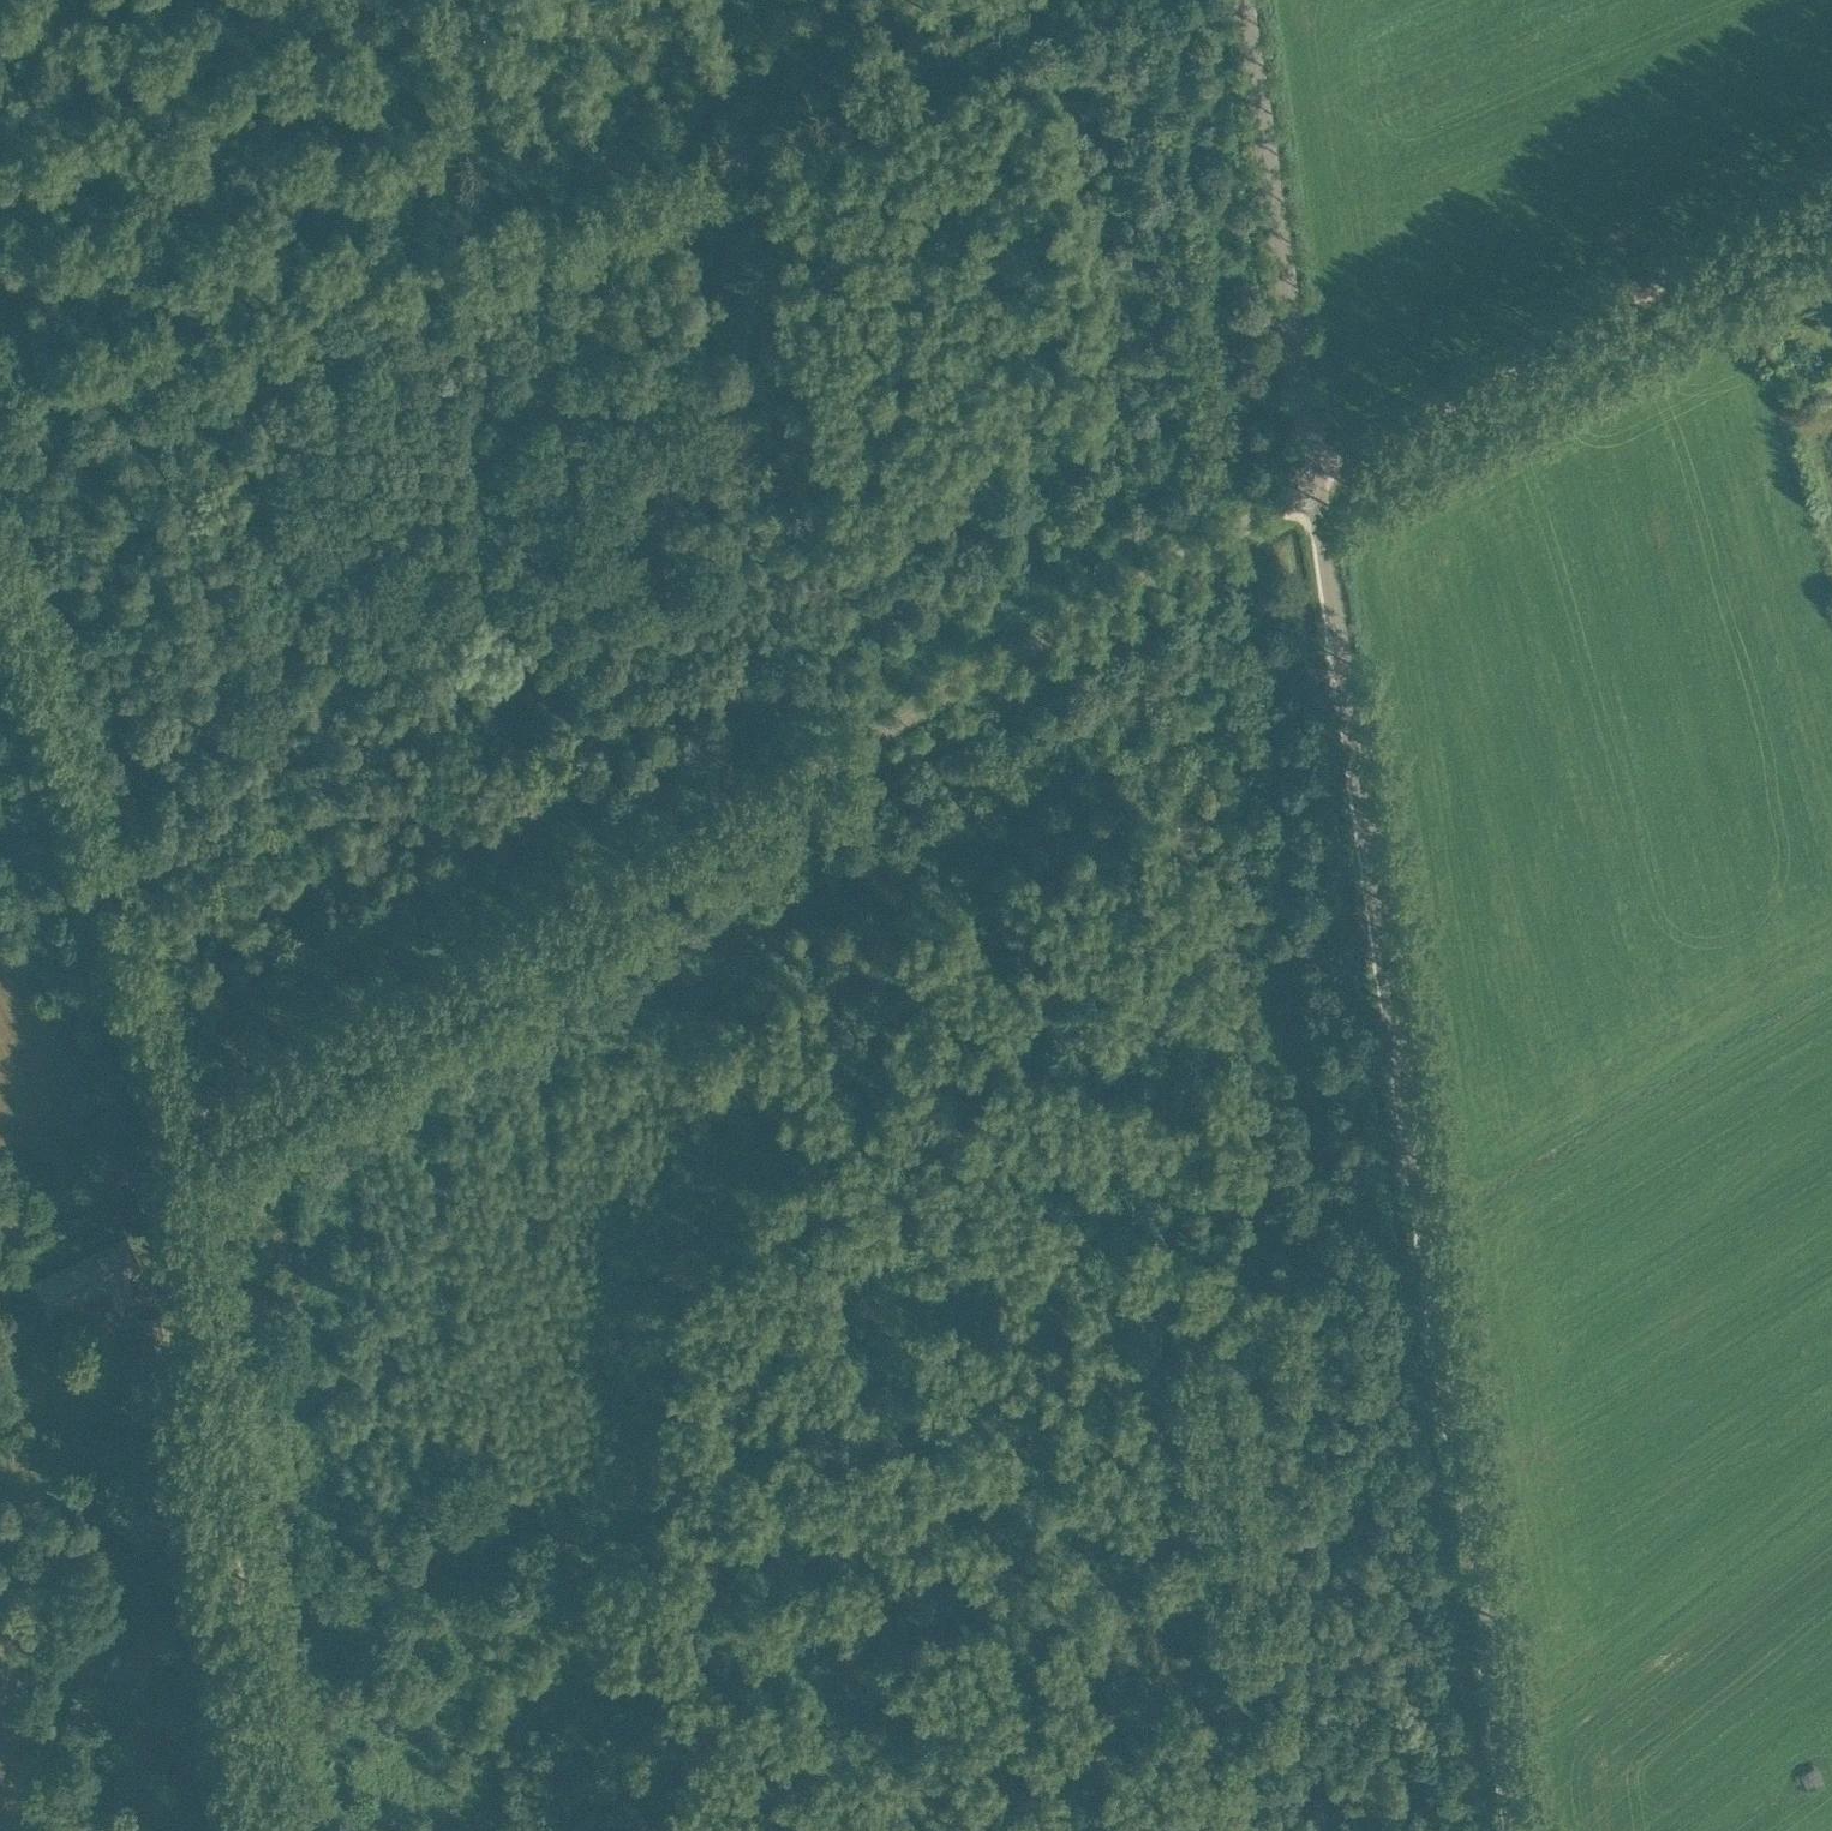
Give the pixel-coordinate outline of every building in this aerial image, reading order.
[(171,1312),(134,1317),(136,1333),(142,1332),(147,1364),(178,1359),(171,1312)]
